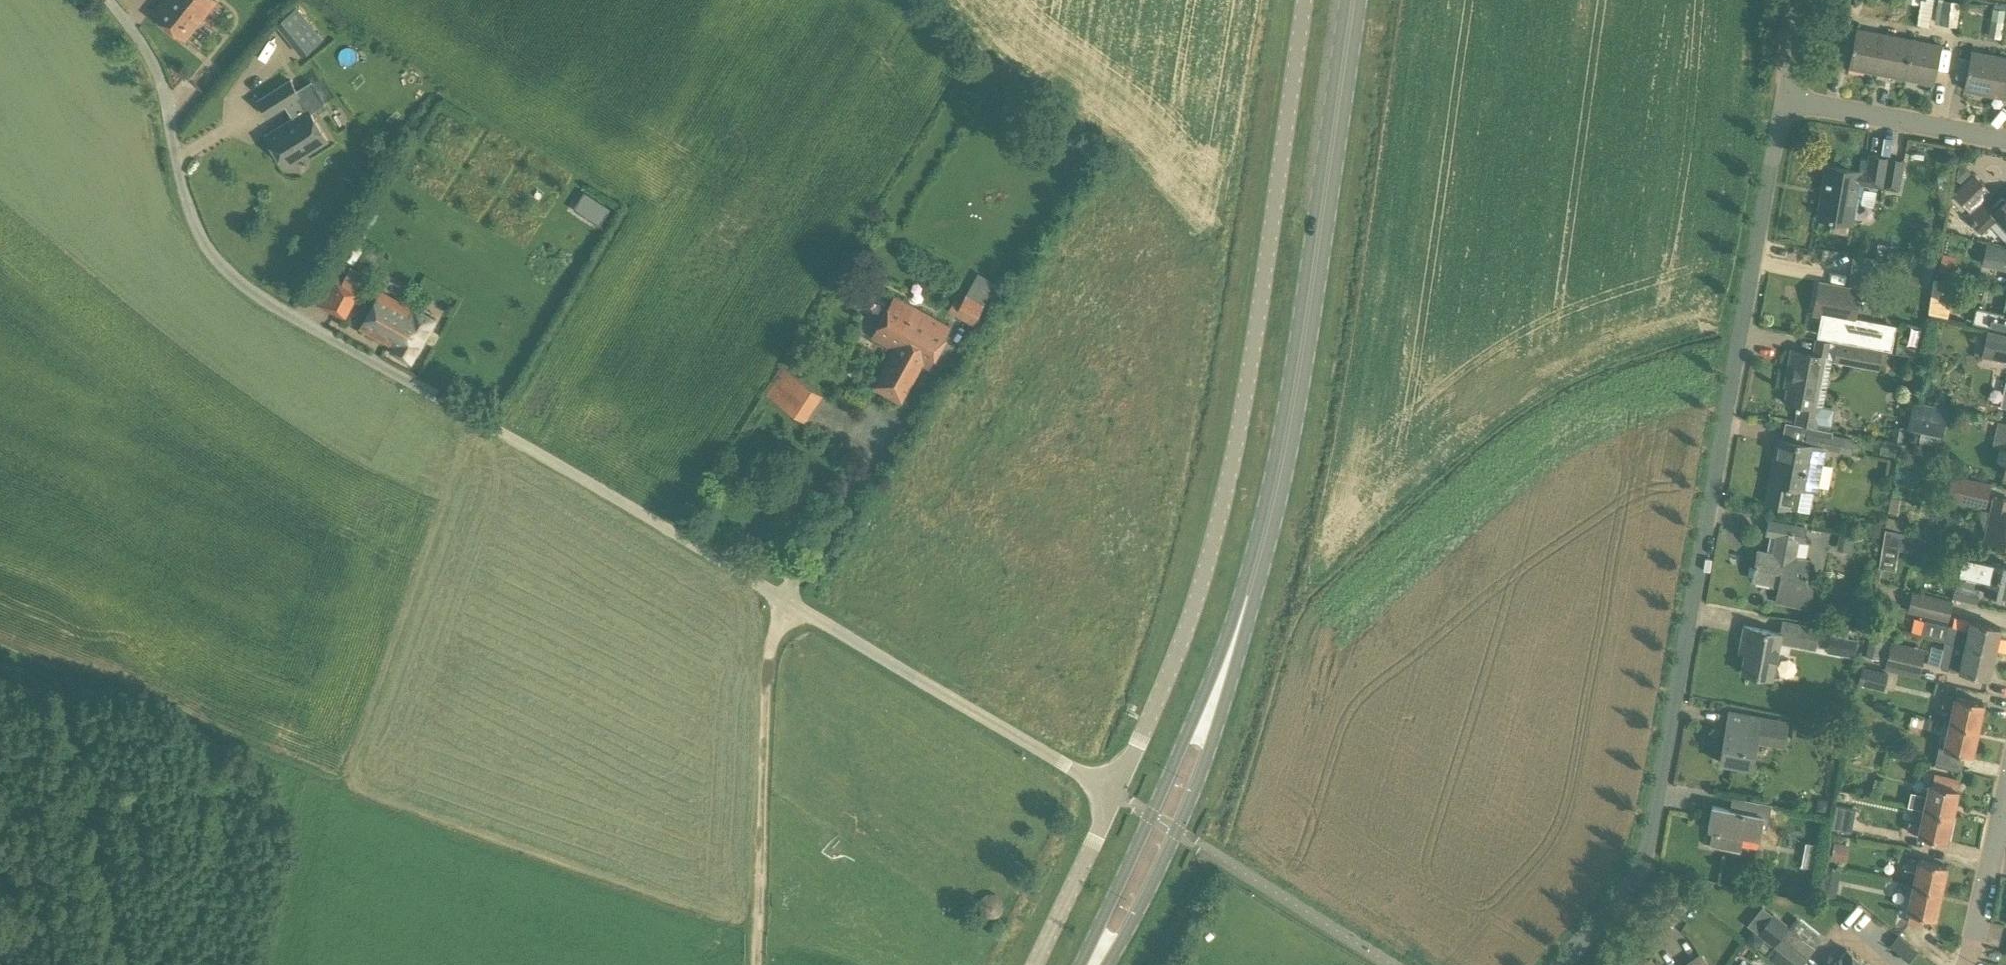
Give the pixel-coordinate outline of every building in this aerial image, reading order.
[(217,0),(161,0),(150,13),(184,41),(217,0)] [(1920,20),(1933,21),(1935,0),(1923,0),(1920,20)] [(1957,26),(1961,2),(1951,0),(1943,0),(1939,23),(1957,26)] [(2000,37),(2005,5),(1993,3),(1989,35),(2000,37)] [(304,19),(287,33),(302,53),(320,39),(304,19)] [(1877,72),(1884,33),(1856,28),(1848,66),(1877,72)] [(1905,77),(1913,39),(1884,33),(1877,72),(1905,77)] [(1913,39),(1905,77),(1934,83),(1941,44),(1913,39)] [(1992,94),(2000,55),(1971,50),(1963,89),(1992,94)] [(2000,55),(1992,94),(2005,97),(2005,57),(2000,55)] [(307,109),(298,96),(300,95),(290,80),(258,100),(267,115),(289,101),(298,115),(266,135),(285,165),(327,139),(308,108),(307,109)] [(1898,189),(1903,161),(1870,155),(1867,171),(1826,165),(1818,216),(1851,222),(1858,183),(1898,189)] [(1985,198),(1991,192),(1972,172),(1971,173),(1961,184),(1952,193),(1970,211),(1984,197),(1985,198)] [(586,186),(571,210),(599,227),(614,203),(586,186)] [(2005,199),(2004,197),(2001,197),(1991,207),(1986,201),(1969,217),(1982,230),(1997,215),(2005,225),(2005,198),(2005,199)] [(377,214),(369,208),(360,221),(368,226),(377,214)] [(1986,242),(1981,265),(2005,270),(2005,247),(1986,242)] [(1953,255),(1942,253),(1940,265),(1950,268),(1953,255)] [(1878,259),(1866,257),(1864,268),(1876,270),(1878,259)] [(954,298),(947,310),(974,324),(985,304),(990,295),(994,297),(1001,285),(978,272),(961,302),(954,298)] [(1871,291),(1873,278),(1851,274),(1849,286),(1819,281),(1814,313),(1853,320),(1859,288),(1871,291)] [(343,320),(360,290),(333,275),(316,304),(343,320)] [(413,310),(382,292),(361,327),(393,345),(391,350),(410,361),(422,341),(434,319),(414,308),(413,310)] [(927,366),(949,326),(895,297),(873,336),(895,348),(874,387),(900,401),(921,362),(927,366)] [(2003,313),(1976,307),(1974,321),(2005,328),(2005,298),(2003,313)] [(1988,329),(1981,356),(2005,362),(2005,333),(1988,329)] [(1879,370),(1882,351),(1830,341),(1827,357),(1834,358),(1833,361),(1879,370)] [(1919,348),(1905,346),(1904,354),(1918,357),(1919,348)] [(1816,405),(1825,356),(1794,350),(1787,387),(1788,387),(1785,400),(1798,403),(1795,420),(1817,425),(1820,406),(1816,405)] [(805,421),(823,394),(783,367),(765,394),(805,421)] [(1913,399),(1906,428),(1941,435),(1947,407),(1913,399)] [(1836,421),(1841,405),(1824,400),(1820,417),(1836,421)] [(1999,422),(1994,445),(2005,447),(2005,423),(1999,422)] [(1904,428),(1893,426),(1890,440),(1902,442),(1904,428)] [(1831,435),(1806,430),(1803,442),(1778,437),(1774,456),(1779,457),(1774,481),(1770,480),(1765,502),(1789,507),(1788,508),(1797,509),(1801,487),(1816,490),(1824,448),(1851,453),(1854,437),(1832,433),(1831,435)] [(1932,471),(1933,464),(1911,459),(1909,466),(1932,471)] [(1985,506),(1990,482),(1950,473),(1945,498),(1985,506)] [(1994,495),(1985,539),(2005,543),(2005,498),(1994,495)] [(1887,516),(1885,526),(1905,531),(1908,521),(1887,516)] [(1803,540),(1805,527),(1769,520),(1767,533),(1776,534),(1772,552),(1758,549),(1752,579),(1779,584),(1775,602),(1808,608),(1813,583),(1806,581),(1810,559),(1795,556),(1798,539),(1803,540)] [(1917,555),(1921,538),(1884,532),(1878,570),(1894,574),(1898,552),(1917,555)] [(1838,536),(1835,552),(1851,555),(1854,539),(1838,536)] [(1991,561),(1992,558),(1957,549),(1952,572),(1958,573),(1952,598),(1975,604),(1979,587),(1984,589),(1984,590),(2005,595),(2005,564),(1991,561)] [(1948,621),(1953,600),(1912,590),(1907,611),(1948,621)] [(1944,640),(1995,651),(2000,626),(1970,619),(1968,629),(1925,619),(1922,635),(1944,640)] [(1773,678),(1780,642),(1815,648),(1819,627),(1782,620),(1780,631),(1744,625),(1740,643),(1746,644),(1741,672),(1773,678)] [(1879,659),(1885,630),(1871,627),(1864,656),(1879,659)] [(1830,634),(1827,652),(1854,657),(1857,639),(1830,634)] [(1918,676),(1925,648),(1891,640),(1884,668),(1918,676)] [(1989,676),(1995,651),(1944,640),(1939,665),(1959,669),(1989,676)] [(1883,690),(1888,672),(1861,665),(1856,682),(1883,690)] [(1949,721),(1978,728),(1984,701),(1955,695),(1954,697),(1943,694),(1940,705),(1952,707),(1949,721)] [(1784,745),(1788,721),(1760,716),(1728,710),(1719,761),(1752,767),(1756,740),(1784,745)] [(1934,720),(1925,718),(1923,727),(1932,729),(1934,720)] [(1961,771),(1965,753),(1972,754),(1978,728),(1949,721),(1943,746),(1938,745),(1934,765),(1961,771)] [(1958,788),(1957,788),(1959,779),(1934,773),(1932,782),(1929,782),(1926,794),(1911,791),(1908,806),(1923,809),(1923,808),(1953,815),(1958,788)] [(1824,799),(1817,804),(1815,810),(1827,812),(1830,800),(1824,799)] [(1744,811),(1711,805),(1707,827),(1712,828),(1709,844),(1740,850),(1743,833),(1760,836),(1762,823),(1766,824),(1769,804),(1746,800),(1744,811)] [(1851,832),(1855,808),(1836,805),(1832,828),(1851,832)] [(1947,841),(1953,815),(1923,808),(1923,809),(1920,822),(1909,820),(1907,831),(1917,833),(1917,835),(1947,841)] [(1843,861),(1846,844),(1834,841),(1830,859),(1843,861)] [(1818,847),(1805,845),(1801,869),(1814,871),(1818,847)] [(1912,884),(1941,891),(1947,864),(1918,858),(1918,860),(1906,858),(1904,868),(1916,871),(1912,884)] [(1840,874),(1823,871),(1819,896),(1834,899),(1840,874)] [(1935,917),(1941,891),(1912,884),(1907,911),(1910,912),(1907,922),(1920,925),(1923,914),(1935,917)] [(1823,938),(1796,916),(1789,926),(1773,913),(1756,934),(1773,947),(1766,956),(1777,964),(1800,964),(1823,938)] [(1919,952),(1898,937),(1889,949),(1909,964),(1919,952)] [(1846,948),(1832,964),(1868,964),(1846,948)] [(1700,954),(1685,964),(1707,964),(1700,954)]
